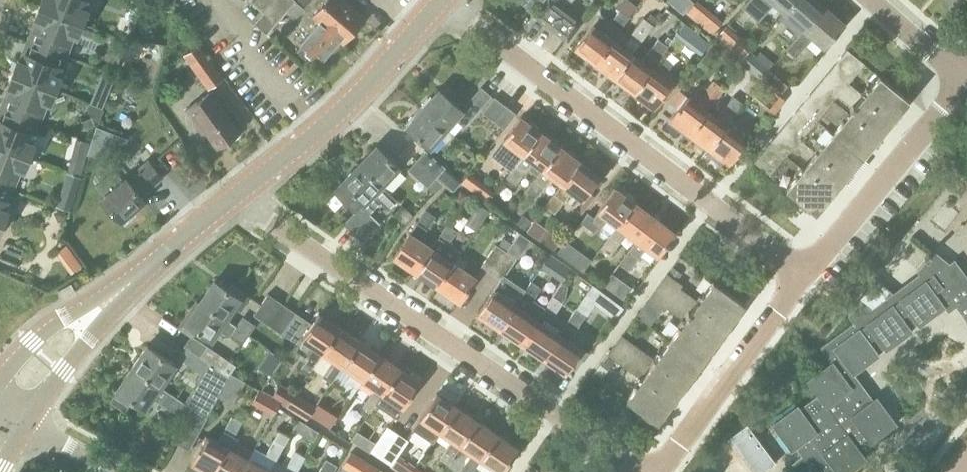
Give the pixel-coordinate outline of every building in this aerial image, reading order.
[(82,22),(87,9),(84,7),(87,0),(41,0),(39,5),(82,22)] [(263,12),(264,12),(274,0),(250,0),(263,12)] [(264,12),(263,12),(254,23),(266,33),(286,11),(310,31),(300,43),(307,50),(304,53),(311,58),(314,55),(320,61),(339,40),(339,39),(319,22),(303,8),(303,7),(295,0),(274,0),(264,12)] [(303,7),(303,8),(319,22),(339,39),(339,40),(342,43),(364,18),(345,0),(310,0),(303,7)] [(542,23),(558,2),(555,1),(556,0),(540,0),(543,2),(532,16),(542,23)] [(785,11),(794,0),(748,0),(742,6),(758,21),(775,2),(785,11)] [(816,0),(794,0),(785,11),(779,17),(799,35),(824,7),(816,0)] [(542,23),(553,31),(568,10),(558,2),(542,23)] [(686,11),(686,12),(701,24),(708,15),(693,3),(686,11)] [(77,36),(82,22),(39,5),(34,18),(37,20),(29,40),(65,54),(73,34),(77,36)] [(843,24),(824,7),(799,35),(786,49),(795,57),(814,36),(824,45),(843,24)] [(583,21),(568,10),(553,31),(567,41),(583,21)] [(574,48),(595,63),(612,40),(629,17),(619,10),(609,24),(598,16),(574,48)] [(630,36),(629,37),(639,44),(640,43),(653,25),(643,17),(630,36)] [(709,43),(684,24),(678,33),(702,52),(709,43)] [(734,35),(726,44),(742,58),(750,50),(750,49),(734,35)] [(668,37),(663,42),(667,45),(672,40),(668,37)] [(648,52),(657,59),(667,46),(657,39),(648,52)] [(65,54),(29,40),(21,60),(18,59),(12,72),(55,89),(61,76),(57,74),(65,54)] [(604,70),(614,77),(631,55),(612,40),(595,63),(594,67),(601,72),(604,70)] [(199,44),(184,55),(208,88),(223,77),(199,44)] [(847,49),(801,105),(862,155),(908,99),(895,88),(880,75),(879,76),(863,95),(848,82),(864,63),(848,51),(847,49)] [(760,79),(760,78),(768,69),(770,67),(750,50),(742,58),(740,61),(760,79)] [(614,77),(633,91),(650,69),(631,55),(614,77)] [(633,91),(634,92),(632,94),(644,104),(646,101),(654,107),(670,85),(675,88),(680,81),(656,62),(651,69),(650,69),(633,91)] [(768,69),(760,78),(761,79),(775,91),(779,94),(787,85),(768,69)] [(11,87),(3,107),(38,121),(46,101),(50,102),(55,89),(12,72),(7,85),(11,87)] [(761,79),(750,92),(764,104),(775,91),(761,79)] [(690,133),(706,111),(723,88),(714,81),(697,103),(680,91),(671,103),(677,108),(669,118),(670,118),(668,121),(681,131),(683,128),(690,133)] [(439,90),(423,108),(445,128),(455,118),(464,126),(491,95),(481,86),(461,109),(439,90)] [(107,95),(95,90),(90,103),(102,108),(107,95)] [(774,112),(785,99),(779,94),(775,91),(764,104),(774,112)] [(192,118),(195,116),(217,147),(239,131),(211,92),(186,110),(192,118)] [(482,111),(493,119),(505,104),(494,96),(482,111)] [(725,125),(731,117),(742,103),(733,96),(716,118),(706,111),(690,133),(708,148),(725,125)] [(516,113),(505,104),(493,119),(504,128),(516,113)] [(801,105),(754,161),(756,163),(802,200),(815,211),(862,155),(801,105)] [(3,107),(0,114),(0,144),(29,156),(34,142),(30,141),(38,121),(3,107)] [(407,127),(416,135),(429,146),(429,147),(439,136),(447,143),(453,135),(445,128),(423,108),(407,127)] [(94,124),(91,117),(82,120),(85,128),(94,124)] [(514,165),(523,154),(540,131),(540,128),(532,123),(529,123),(521,117),(485,164),(495,171),(505,158),(514,165)] [(731,117),(725,125),(708,148),(728,163),(745,140),(746,141),(752,133),(731,117)] [(127,136),(96,125),(87,153),(104,158),(127,136)] [(540,131),(523,154),(514,165),(506,176),(516,183),(528,167),(538,174),(560,146),(559,143),(552,137),(548,138),(541,132),(540,131)] [(80,174),(89,142),(77,139),(68,171),(80,174)] [(729,162),(732,165),(748,145),(744,142),(729,162)] [(12,188),(20,168),(24,169),(29,156),(0,144),(0,183),(12,188)] [(377,146),(360,164),(381,185),(382,184),(398,167),(398,166),(403,161),(397,156),(389,148),(384,153),(377,146)] [(568,152),(560,146),(538,174),(525,191),(535,198),(551,176),(562,184),(579,161),(578,157),(571,152),(568,152)] [(426,150),(417,159),(443,183),(451,190),(454,190),(460,182),(461,181),(462,181),(461,181),(426,150)] [(144,198),(141,195),(150,187),(150,188),(162,177),(148,161),(140,168),(132,159),(116,173),(122,181),(101,199),(120,220),(144,198)] [(409,168),(409,169),(434,192),(443,183),(417,159),(409,168)] [(599,176),(579,161),(562,184),(545,206),(554,213),(571,191),(581,199),(599,176)] [(382,184),(381,185),(360,164),(334,191),(355,211),(343,223),(363,242),(378,226),(368,216),(370,214),(370,213),(380,201),(388,209),(398,199),(382,184)] [(469,172),(462,182),(467,186),(474,176),(469,172)] [(0,183),(0,222),(2,223),(8,209),(4,208),(12,188),(0,183)] [(607,218),(618,226),(635,203),(615,188),(598,211),(591,221),(585,216),(573,232),(579,237),(581,234),(590,240),(607,218)] [(61,189),(56,205),(69,210),(75,193),(61,189)] [(455,198),(461,203),(467,195),(460,190),(455,198)] [(511,204),(508,202),(504,203),(501,206),(502,210),(505,212),(509,212),(512,208),(511,204)] [(478,203),(472,212),(483,219),(489,210),(478,203)] [(654,217),(635,203),(618,226),(637,240),(654,217)] [(405,223),(413,215),(401,204),(393,212),(405,223)] [(55,212),(59,220),(68,216),(65,210),(61,209),(55,212)] [(415,271),(431,247),(420,239),(436,217),(426,210),(394,256),(415,271)] [(523,216),(518,223),(525,228),(530,221),(523,216)] [(674,233),(654,217),(637,240),(620,262),(629,269),(646,247),(657,255),(674,233)] [(535,219),(527,230),(526,231),(554,250),(562,239),(535,219)] [(447,224),(431,247),(415,271),(437,286),(454,262),(453,262),(461,251),(449,243),(457,231),(447,224)] [(611,235),(601,248),(610,255),(620,242),(611,235)] [(481,266),(491,273),(506,251),(512,243),(503,237),(498,245),(497,244),(481,266)] [(558,251),(574,263),(582,252),(566,240),(558,251)] [(517,257),(506,251),(491,273),(500,279),(501,280),(504,276),(517,257)] [(860,301),(848,314),(854,322),(821,346),(832,362),(807,380),(818,395),(800,408),(798,405),(797,405),(798,406),(773,424),(773,423),(772,424),(792,451),(796,447),(802,456),(792,463),(798,471),(796,471),(848,471),(865,460),(866,460),(867,460),(856,445),(867,437),(871,443),(871,442),(871,441),(877,437),(895,424),(896,424),(897,424),(877,396),(873,399),(853,372),(878,355),(878,356),(879,355),(875,349),(882,344),(886,350),(887,349),(911,331),(911,332),(912,331),(908,325),(915,320),(919,326),(920,325),(944,307),(946,310),(954,304),(966,323),(966,276),(955,260),(948,265),(946,265),(944,265),(943,265),(942,265),(931,256),(932,255),(929,253),(925,258),(927,260),(918,271),(920,274),(893,293),(877,278),(876,277),(858,299),(860,301)] [(437,286),(459,301),(476,277),(454,262),(437,286)] [(555,278),(562,282),(571,268),(564,264),(555,278)] [(677,280),(682,273),(672,266),(667,273),(677,280)] [(631,287),(611,273),(603,284),(622,298),(631,287)] [(667,273),(649,299),(664,310),(667,307),(685,320),(670,340),(700,362),(716,340),(728,325),(744,304),(713,281),(699,302),(681,288),(683,285),(677,280),(667,273)] [(477,313),(499,328),(520,297),(525,290),(504,276),(501,280),(500,279),(493,289),(492,288),(475,312),(477,313)] [(499,328),(521,343),(537,319),(525,311),(532,300),(534,301),(542,289),(531,281),(528,284),(525,290),(520,297),(499,328)] [(227,290),(214,282),(200,302),(226,319),(234,307),(241,311),(250,297),(231,284),(227,290)] [(555,292),(537,319),(521,343),(542,358),(558,334),(566,322),(553,314),(562,302),(561,301),(565,297),(567,285),(562,282),(555,292)] [(71,283),(58,290),(63,299),(75,291),(71,283)] [(592,284),(576,307),(586,314),(594,303),(615,318),(623,307),(592,284)] [(268,324),(282,303),(268,294),(254,315),(268,324)] [(235,325),(226,319),(200,302),(196,309),(192,306),(178,326),(192,336),(196,330),(211,340),(219,329),(242,345),(249,335),(235,325)] [(284,305),(282,303),(268,324),(281,333),(295,312),(284,305)] [(566,322),(558,334),(542,358),(564,373),(571,363),(579,369),(589,356),(580,350),(580,349),(568,341),(586,314),(576,307),(566,322)] [(299,345),(303,340),(313,324),(295,312),(281,333),(299,345)] [(310,371),(322,353),(339,327),(320,314),(313,324),(303,340),(312,346),(305,357),(307,358),(302,365),(310,371)] [(235,325),(249,335),(256,324),(242,315),(235,325)] [(342,366),(359,341),(339,327),(322,353),(334,361),(322,378),(330,384),(342,366)] [(622,335),(608,354),(615,359),(642,379),(627,398),(657,421),(673,399),(685,383),(700,362),(670,340),(655,360),(622,335)] [(362,380),(379,355),(359,341),(342,366),(353,374),(347,381),(349,383),(342,393),(350,398),(362,380)] [(147,345),(132,367),(161,387),(176,365),(147,345)] [(207,346),(200,356),(209,362),(230,377),(231,374),(231,373),(235,367),(228,362),(229,361),(207,346)] [(210,385),(196,410),(206,417),(219,396),(230,377),(209,362),(200,356),(187,347),(179,358),(201,373),(198,378),(210,385)] [(608,354),(601,363),(608,368),(615,359),(608,354)] [(379,355),(362,380),(375,388),(363,406),(370,411),(382,393),(399,368),(379,355)] [(145,409),(161,387),(132,367),(116,390),(117,391),(111,400),(126,410),(132,401),(145,409)] [(382,393),(403,408),(420,383),(399,368),(382,393)] [(246,382),(231,374),(230,377),(219,396),(233,404),(246,382)] [(280,382),(272,395),(282,401),(281,401),(280,403),(286,406),(287,405),(295,392),(280,382)] [(260,388),(251,403),(273,415),(280,403),(281,401),(282,401),(272,395),(260,388)] [(287,405),(286,406),(307,420),(316,405),(295,392),(287,405)] [(170,393),(163,404),(187,421),(175,442),(189,449),(206,417),(196,410),(184,402),(170,393)] [(440,432),(439,432),(456,407),(437,394),(420,419),(419,418),(412,429),(433,443),(440,432)] [(448,464),(460,446),(477,421),(456,407),(439,432),(440,432),(451,440),(439,458),(448,464)] [(337,413),(335,416),(325,410),(319,420),(331,427),(339,414),(337,413)] [(227,447),(241,422),(232,416),(218,442),(206,435),(191,462),(209,471),(214,471),(227,447)] [(477,421),(460,446),(471,453),(459,471),(461,471),(472,471),(480,459),(497,434),(477,421)] [(776,462),(747,423),(727,438),(752,471),(763,471),(776,462)] [(371,450),(381,457),(397,434),(387,427),(376,444),(357,431),(351,439),(370,452),(371,450)] [(407,441),(397,434),(381,457),(391,464),(407,441)] [(497,434),(480,459),(493,468),(490,471),(503,471),(518,449),(497,434)] [(241,471),(269,471),(284,445),(274,439),(266,454),(255,447),(255,448),(254,448),(253,450),(248,459),(241,471)] [(214,471),(241,471),(248,459),(253,450),(245,445),(240,454),(227,447),(214,471)] [(295,451),(287,466),(297,471),(305,457),(295,451)] [(378,468),(351,451),(342,466),(352,471),(376,471),(378,468)] [(337,465),(326,459),(318,471),(333,471),(337,465)] [(402,471),(413,471),(416,467),(408,463),(402,471)]
